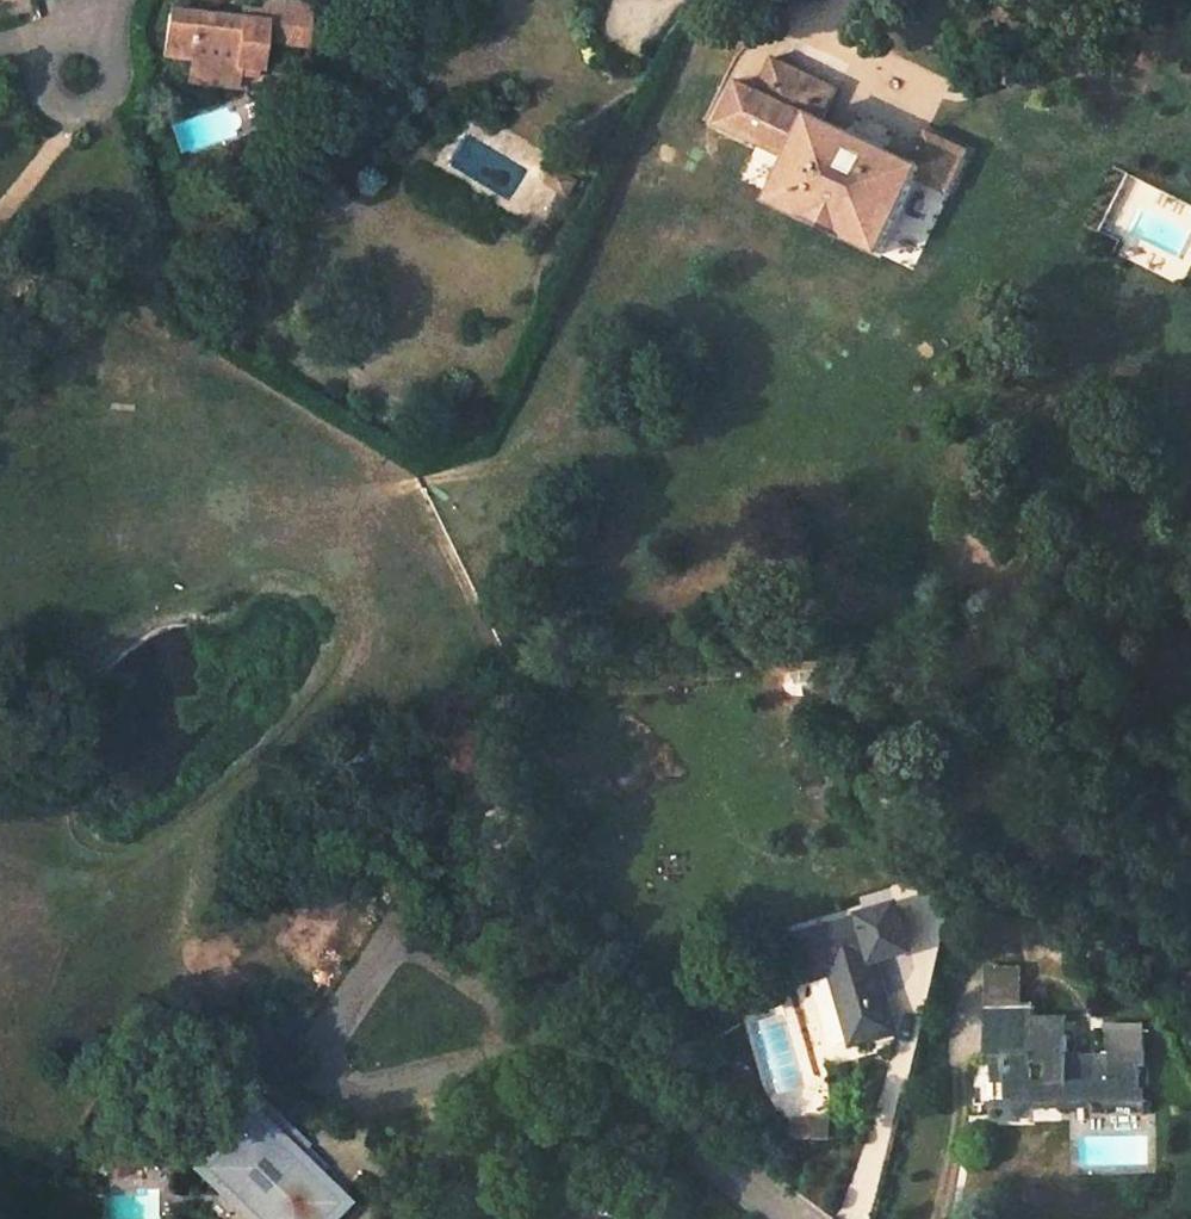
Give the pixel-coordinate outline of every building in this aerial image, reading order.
[(238,23),(193,22),(164,22),(164,40),(164,65),(192,65),(192,77),(239,77),(239,71),(259,71),(260,41),(261,41),(304,41),(305,13),(305,1),(260,1),(260,12),(238,11),(238,23)] [(839,88),(774,57),(759,90),(740,81),(719,127),(791,164),(770,204),(882,258),(920,178),(950,193),(971,150),(928,130),(913,163),(824,121),(839,88)] [(239,77),(192,77),(193,87),(239,88),(239,77)] [(1132,181),(1118,174),(1088,232),(1101,241),(1132,181)] [(796,937),(809,979),(832,973),(853,1045),(896,1032),(874,961),(910,950),(898,908),(796,937)] [(1019,976),(983,977),(984,1018),(1021,1017),(1019,976)] [(1005,1107),(1119,1105),(1119,1096),(1139,1095),(1139,1073),(1149,1072),(1148,1039),(1110,1039),(1110,1061),(1102,1060),(1102,1069),(1072,1069),(1071,1044),(1064,1044),(1063,1023),(1036,1023),(1035,1017),(1021,1017),(984,1018),(986,1061),(1003,1062),(1005,1107)] [(259,1210),(252,1218),(324,1218),(330,1212),(306,1190),(298,1199),(280,1182),(307,1151),(291,1137),(289,1139),(283,1134),(285,1131),(268,1116),(249,1137),(227,1117),(212,1134),(215,1135),(209,1142),(206,1139),(192,1155),(213,1175),(208,1181),(223,1194),(232,1185),(259,1210)] [(306,1190),(330,1212),(336,1218),(356,1197),(326,1169),(306,1190)]
